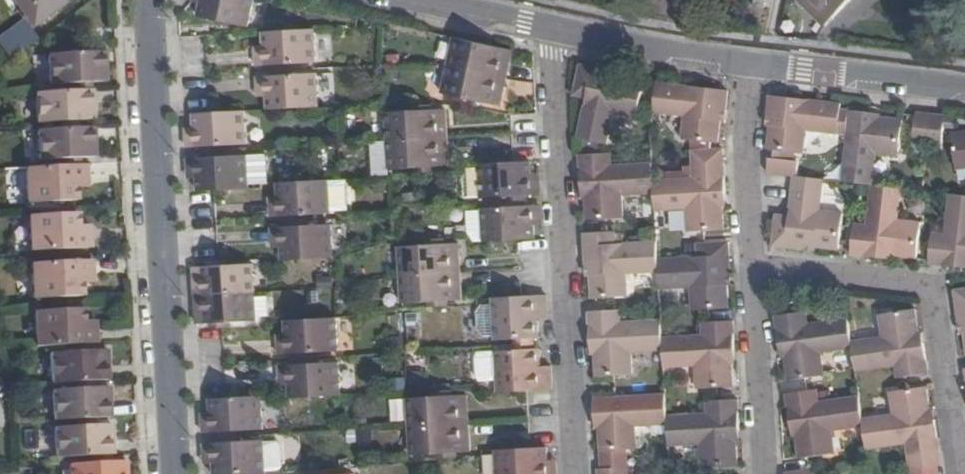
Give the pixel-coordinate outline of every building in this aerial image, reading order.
[(31,27),(63,4),(60,0),(12,0),(31,27)] [(256,0),(204,0),(203,4),(201,13),(250,24),(256,0)] [(762,10),(771,9),(769,0),(760,0),(762,10)] [(827,25),(853,0),(802,0),(827,25)] [(9,61),(35,41),(22,23),(0,40),(0,50),(9,61)] [(316,26),(267,28),(267,43),(258,44),(258,53),(258,60),(317,58),(316,26)] [(509,62),(512,50),(454,36),(447,64),(505,77),(508,64),(509,62)] [(79,83),(80,90),(91,90),(90,82),(107,81),(107,68),(106,51),(50,54),(51,84),(79,83)] [(502,91),(505,77),(447,64),(441,93),(499,106),(502,91)] [(624,77),(625,74),(612,71),(583,65),(576,95),(587,99),(583,124),(580,136),(608,143),(616,112),(637,117),(644,83),(624,77)] [(319,69),(259,73),(259,82),(259,92),(269,91),(270,105),(320,102),(319,69)] [(727,109),(729,91),(663,84),(658,83),(654,112),(686,116),(683,138),(720,142),(722,119),(726,120),(727,109)] [(64,121),(64,128),(77,128),(76,120),(94,119),(93,102),(92,90),(91,90),(80,90),(36,92),(37,122),(64,121)] [(843,110),(844,104),(771,96),(769,117),(768,127),(773,127),(771,150),(805,153),(809,130),(839,133),(843,110)] [(383,109),(385,137),(445,133),(444,120),(443,105),(383,109)] [(196,123),(187,123),(187,132),(187,143),(248,140),(247,107),(196,109),(196,123)] [(839,133),(851,134),(853,111),(843,110),(839,133)] [(873,114),(853,111),(851,134),(846,183),(873,185),(874,186),(878,155),(900,156),(905,121),(882,119),(882,115),(873,114)] [(914,142),(930,144),(934,114),(918,112),(914,142)] [(943,146),(947,116),(934,114),(930,144),(943,146)] [(66,158),(66,166),(78,165),(78,157),(96,156),(95,142),(94,127),(77,128),(64,128),(37,130),(38,160),(66,158)] [(446,148),(445,133),(385,137),(386,166),(447,162),(446,148)] [(955,135),(961,170),(964,169),(964,133),(955,135)] [(695,151),(696,165),(725,164),(725,149),(695,151)] [(249,153),(188,156),(189,166),(189,176),(199,176),(200,188),(250,186),(249,153)] [(624,196),(655,194),(655,181),(654,164),(614,166),(613,153),(582,154),(584,197),(588,197),(589,205),(589,220),(625,218),(624,196)] [(528,158),(476,161),(476,163),(477,193),(477,194),(537,191),(536,180),(536,171),(528,171),(528,158)] [(801,162),(771,160),(770,173),(793,175),(796,176),(799,176),(801,162)] [(477,193),(476,163),(471,163),(460,170),(461,193),(477,193)] [(725,205),(731,205),(731,191),(730,182),(726,182),(725,164),(696,165),(696,178),(655,181),(655,194),(656,211),(688,209),(689,232),(725,229),(725,205)] [(88,175),(87,165),(78,165),(66,166),(26,168),(27,202),(75,200),(74,190),(74,181),(88,180),(88,175)] [(778,216),(774,246),(793,248),(809,250),(816,251),(818,247),(840,249),(845,214),(821,210),(826,180),(799,176),(796,176),(792,217),(778,216)] [(331,179),(279,181),(280,196),(271,196),(272,206),(272,213),(332,211),(332,209),(331,179)] [(348,179),(331,179),(332,209),(349,209),(348,179)] [(88,189),(88,180),(74,181),(74,190),(88,189)] [(900,220),(903,189),(874,186),(873,185),(868,226),(856,224),(853,256),(870,257),(880,258),(895,260),(896,256),(918,258),(923,223),(900,220)] [(953,194),(948,235),(935,234),(931,266),(945,267),(950,267),(964,268),(964,196),(953,194)] [(538,204),(477,207),(477,209),(478,236),(478,237),(531,234),(531,221),(539,221),(538,213),(538,204)] [(478,236),(477,209),(462,210),(472,236),(478,236)] [(75,214),(28,216),(30,251),(92,248),(91,239),(91,233),(76,234),(76,225),(75,214)] [(333,222),(273,225),(273,233),(274,245),(283,245),(283,257),(334,254),(333,222)] [(91,225),(76,225),(76,234),(91,233),(91,225)] [(628,273),(659,273),(658,259),(657,243),(617,244),(617,232),(586,234),(588,275),(593,275),(593,284),(594,298),(629,296),(628,273)] [(398,243),(400,270),(459,268),(458,255),(458,241),(398,243)] [(731,269),(731,260),(730,242),(700,244),(699,257),(658,259),(659,273),(659,290),(692,287),(693,310),(729,308),(728,284),(732,284),(731,269)] [(93,261),(31,264),(33,298),(80,296),(80,284),(79,276),(93,276),(93,269),(93,261)] [(253,262),(195,266),(195,276),(196,295),(255,291),(253,262)] [(459,268),(400,270),(401,299),(461,296),(460,282),(459,268)] [(93,283),(93,276),(79,276),(80,284),(93,283)] [(320,304),(319,289),(304,290),(305,305),(320,304)] [(957,292),(961,324),(962,333),(964,333),(964,290),(957,292)] [(255,294),(255,291),(196,295),(197,308),(198,322),(256,318),(256,314),(269,313),(268,293),(255,294)] [(543,291),(487,294),(489,337),(536,334),(535,316),(544,315),(544,305),(544,302),(543,291)] [(632,352),(663,350),(662,338),(661,321),(621,324),(621,310),(590,311),(591,328),(593,355),(597,355),(597,363),(598,377),(634,373),(632,352)] [(34,313),(35,346),(77,344),(86,344),(96,343),(95,335),(95,327),(82,327),(82,322),(82,311),(34,313)] [(884,338),(853,342),(854,348),(857,371),(897,366),(899,378),(929,375),(925,345),(923,332),(919,332),(917,311),(882,315),(884,338)] [(822,353),(854,348),(853,342),(850,319),(809,325),(807,313),(778,317),(779,335),(777,336),(779,346),(782,358),(787,357),(789,380),(826,374),(822,353)] [(338,316),(288,319),(289,331),(279,332),(279,339),(279,348),(340,346),(338,316)] [(736,350),(735,339),(734,320),(705,323),(704,334),(662,338),(663,350),(664,367),(697,365),(698,388),(734,386),(733,362),(736,362),(736,350)] [(87,352),(86,344),(77,344),(78,353),(49,355),(51,383),(79,382),(89,381),(107,380),(106,366),(106,351),(87,352)] [(536,344),(489,347),(490,349),(491,376),(492,388),(549,385),(548,370),(548,361),(538,361),(536,344)] [(491,376),(490,349),(479,349),(475,355),(475,371),(480,376),(491,376)] [(340,364),(281,367),(282,376),(282,382),(292,382),(293,396),(342,393),(340,364)] [(89,389),(89,381),(79,382),(80,390),(52,391),(53,420),(81,419),(91,418),(109,418),(108,402),(108,388),(89,389)] [(895,415),(863,420),(864,426),(867,450),(908,444),(910,456),(940,452),(938,433),(936,419),(934,410),(929,410),(927,388),(893,392),(895,415)] [(833,431),(864,426),(863,420),(860,397),(820,403),(818,390),(788,394),(790,412),(792,424),(793,436),(798,435),(799,457),(835,452),(833,431)] [(407,395),(409,424),(469,420),(469,406),(468,392),(407,395)] [(212,409),(203,409),(203,417),(204,430),(263,427),(262,394),(211,396),(212,409)] [(596,400),(596,412),(597,426),(597,429),(601,429),(602,442),(603,451),(638,448),(637,426),(668,424),(667,415),(666,394),(596,400)] [(740,431),(739,416),(738,399),(708,402),(709,412),(667,415),(668,424),(669,447),(702,444),(703,467),(739,464),(737,442),(741,442),(740,431)] [(92,426),(91,418),(81,419),(81,426),(54,428),(55,458),(96,456),(107,456),(112,456),(111,436),(110,425),(92,426)] [(469,420),(409,424),(411,451),(471,448),(470,434),(469,420)] [(264,440),(205,442),(205,453),(205,462),(213,462),(214,473),(266,472),(266,469),(264,441),(264,440)] [(277,440),(264,441),(266,469),(278,469),(282,464),(281,445),(277,440)] [(494,447),(496,473),(554,473),(554,468),(553,458),(544,459),(543,445),(494,447)] [(942,467),(940,452),(910,456),(912,470),(942,467)] [(107,456),(96,456),(96,463),(68,465),(68,473),(126,473),(126,462),(107,463),(107,456)]
